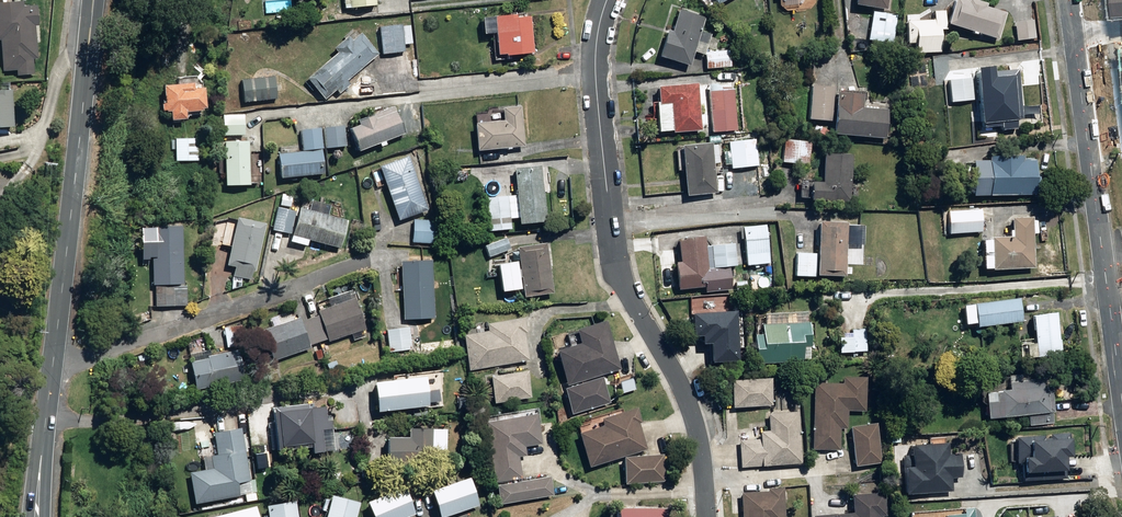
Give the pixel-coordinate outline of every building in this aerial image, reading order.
[(17,73),(34,72),(32,57),(37,57),(35,25),(38,24),(36,4),(23,5),(23,0),(0,2),(0,37),(1,37),(3,69),(17,68),(17,73)] [(345,9),(377,6),(376,0),(344,0),(345,9)] [(888,10),(890,0),(858,0),(857,6),(888,10)] [(999,40),(1007,13),(987,7),(988,4),(974,0),(970,0),(969,3),(960,0),(957,0),(949,25),(999,40)] [(660,57),(691,66),(695,53),(705,56),(711,35),(702,32),(706,18),(679,11),(673,32),(668,31),(660,57)] [(916,44),(917,54),(942,53),(941,30),(947,30),(946,11),(935,11),(935,20),(907,22),(908,44),(916,44)] [(870,41),(894,44),(898,16),(874,13),(870,41)] [(507,54),(507,56),(535,53),(531,17),(524,14),(483,19),(485,35),(497,34),(499,55),(507,54)] [(1015,23),(1017,41),(1036,40),(1035,20),(1015,23)] [(379,27),(382,55),(406,53),(402,25),(379,27)] [(278,31),(278,39),(287,38),(286,30),(278,31)] [(307,79),(325,100),(336,90),(340,95),(351,85),(347,82),(379,55),(361,33),(352,41),(348,36),(333,49),(337,53),(307,79)] [(706,53),(707,69),(732,67),(731,51),(706,53)] [(820,55),(798,58),(799,66),(821,64),(820,55)] [(1004,127),(1004,131),(1019,129),(1018,120),(1024,120),(1019,70),(996,72),(996,67),(978,68),(984,128),(1004,127)] [(674,132),(674,134),(703,131),(702,127),(713,126),(714,133),(738,131),(733,72),(708,74),(709,85),(699,86),(698,84),(658,88),(659,102),(657,103),(659,133),(674,132)] [(240,81),(243,103),(277,99),(275,77),(240,81)] [(950,81),(952,103),(974,101),(972,79),(950,81)] [(172,121),(172,124),(179,123),(180,121),(186,120),(186,113),(203,112),(203,110),(206,109),(205,89),(194,89),(194,83),(168,85),(169,92),(160,92),(162,112),(166,111),(166,113),(170,113),(171,122),(172,121)] [(809,120),(833,122),(836,88),(811,86),(809,120)] [(12,125),(10,87),(0,88),(0,125),(12,125)] [(835,136),(887,139),(889,110),(864,108),(864,95),(838,93),(835,136)] [(753,96),(754,107),(763,106),(763,96),(753,96)] [(350,129),(359,152),(379,144),(380,147),(386,145),(385,142),(405,134),(394,107),(358,121),(360,126),(350,129)] [(475,125),(478,152),(525,147),(521,107),(503,109),(503,110),(481,112),(482,124),(475,125)] [(966,116),(966,119),(970,119),(970,115),(972,115),(972,108),(964,108),(965,116),(966,116)] [(223,115),(223,136),(244,136),(244,115),(223,115)] [(324,129),(326,149),(347,146),(344,126),(324,129)] [(279,155),(281,179),(325,174),(322,149),(323,149),(322,129),(301,131),(303,153),(279,155)] [(176,162),(198,162),(198,139),(176,139),(176,162)] [(729,142),(732,169),(760,166),(756,139),(729,142)] [(792,149),(805,150),(805,142),(793,141),(792,149)] [(225,143),(226,187),(250,186),(249,142),(225,143)] [(713,143),(683,146),(688,196),(718,193),(715,165),(713,143)] [(811,200),(852,202),(853,156),(825,154),(824,183),(812,183),(811,200)] [(380,168),(399,221),(428,210),(409,157),(380,168)] [(973,162),(974,198),(1037,196),(1036,160),(1024,161),(1024,157),(990,158),(990,161),(973,162)] [(485,198),(489,232),(511,230),(510,210),(519,209),(520,225),(547,223),(544,187),(548,186),(547,168),(542,168),(542,166),(514,169),(517,197),(508,199),(508,196),(485,198)] [(280,206),(291,208),(293,197),(283,195),(280,206)] [(309,241),(341,249),(348,221),(328,216),(330,206),(311,201),(309,211),(299,208),(291,242),(307,246),(309,241)] [(273,230),(291,235),(296,212),(278,208),(273,230)] [(948,212),(950,235),(983,233),(982,210),(948,212)] [(993,270),(993,271),(1036,269),(1034,218),(1012,218),(1013,238),(993,239),(993,240),(984,240),(985,270),(993,270)] [(236,269),(231,292),(240,286),(242,278),(251,281),(253,272),(255,273),(266,225),(237,219),(227,266),(236,269)] [(413,244),(436,245),(437,221),(414,220),(413,244)] [(818,277),(847,277),(849,223),(820,222),(818,277)] [(744,228),(748,272),(760,271),(759,265),(770,264),(766,226),(744,228)] [(155,287),(155,308),(187,306),(187,286),(184,286),(182,227),(151,228),(153,287),(155,287)] [(677,263),(679,291),(711,287),(706,237),(676,241),(678,263),(677,263)] [(485,247),(490,259),(511,250),(507,238),(485,247)] [(517,248),(525,298),(554,294),(547,244),(517,248)] [(712,247),(714,268),(737,266),(736,245),(712,247)] [(796,277),(816,278),(818,254),(797,253),(796,277)] [(402,259),(405,316),(435,315),(433,258),(402,259)] [(716,273),(717,284),(725,284),(725,273),(716,273)] [(319,316),(311,319),(319,343),(327,340),(328,342),(352,334),(354,338),(359,336),(358,332),(366,330),(356,300),(354,300),(352,294),(334,299),(336,306),(318,312),(319,316)] [(975,304),(978,328),(1024,323),(1021,299),(975,304)] [(734,308),(691,311),(693,332),(701,332),(701,341),(709,340),(710,359),(737,357),(734,308)] [(1021,346),(1022,359),(1062,355),(1060,337),(1065,336),(1063,321),(1059,321),(1058,314),(1034,317),(1037,344),(1021,346)] [(283,324),(263,330),(273,362),(311,349),(310,346),(319,343),(311,319),(301,322),(300,318),(297,319),(296,317),(282,321),(283,324)] [(463,336),(469,369),(528,359),(523,332),(525,333),(523,317),(487,324),(488,331),(463,336)] [(557,350),(567,383),(619,368),(605,321),(577,330),(581,344),(557,350)] [(756,362),(756,365),(804,362),(804,358),(810,358),(809,352),(804,353),(804,349),(812,348),(811,324),(763,326),(764,336),(755,337),(756,348),(754,348),(754,362),(756,362)] [(224,329),(228,348),(246,345),(242,326),(224,329)] [(410,350),(411,356),(425,354),(424,343),(412,344),(410,328),(386,331),(389,353),(410,350)] [(839,329),(840,349),(866,348),(866,328),(839,329)] [(320,346),(323,357),(332,354),(328,343),(320,346)] [(188,354),(196,391),(248,380),(241,350),(211,356),(210,350),(188,354)] [(332,356),(324,359),(328,370),(336,367),(332,356)] [(491,377),(496,405),(532,398),(527,371),(491,377)] [(1027,411),(1029,422),(1053,420),(1052,409),(1055,409),(1052,382),(1044,383),(1043,375),(1035,376),(1007,379),(1008,388),(986,390),(989,416),(1027,411)] [(374,384),(377,413),(429,407),(426,377),(409,379),(408,376),(397,377),(397,381),(374,384)] [(565,390),(573,416),(610,404),(602,378),(565,390)] [(813,450),(841,450),(841,429),(848,430),(849,411),(866,412),(867,378),(844,378),(843,385),(815,384),(813,450)] [(732,382),(734,408),(773,406),(771,379),(732,382)] [(312,447),(312,455),(325,453),(322,432),(333,430),(332,416),(327,416),(326,408),(309,410),(308,404),(273,409),(274,423),(268,424),(270,437),(276,436),(278,452),(312,447)] [(578,431),(588,463),(646,446),(639,420),(641,420),(637,405),(600,416),(602,424),(578,431)] [(740,441),(742,469),(803,464),(799,413),(769,415),(770,432),(760,433),(761,440),(740,441)] [(486,423),(495,483),(523,479),(519,458),(527,457),(526,448),(542,445),(538,415),(486,423)] [(181,421),(182,428),(193,426),(192,419),(181,421)] [(851,428),(856,467),(882,464),(878,424),(851,428)] [(387,434),(387,462),(432,462),(433,446),(447,446),(447,425),(409,425),(410,434),(387,434)] [(190,474),(195,504),(240,497),(237,484),(250,481),(242,429),(214,434),(218,456),(211,457),(214,470),(190,474)] [(1069,432),(1016,435),(1017,459),(1022,459),(1023,477),(1065,475),(1064,453),(1070,452),(1069,432)] [(904,464),(905,490),(952,488),(951,474),(959,473),(958,450),(948,451),(948,440),(911,442),(912,464),(904,464)] [(624,454),(626,481),(665,478),(664,452),(624,454)] [(334,474),(335,483),(346,481),(344,473),(334,474)] [(495,484),(498,503),(552,493),(548,475),(495,484)] [(440,516),(450,516),(479,507),(470,479),(431,492),(440,516)] [(372,516),(411,516),(416,515),(404,488),(367,504),(372,516)] [(742,516),(786,516),(784,488),(768,488),(769,492),(741,493),(742,516)] [(358,499),(330,492),(324,516),(354,516),(358,499)] [(877,510),(885,510),(883,492),(855,495),(857,512),(817,516),(877,516),(877,510)] [(268,516),(298,516),(295,497),(266,503),(268,516)] [(206,516),(259,516),(255,502),(205,516),(206,516)] [(667,505),(617,505),(617,514),(613,514),(613,516),(667,516),(667,505)] [(973,505),(965,506),(965,509),(947,511),(947,516),(973,516),(973,505)]
